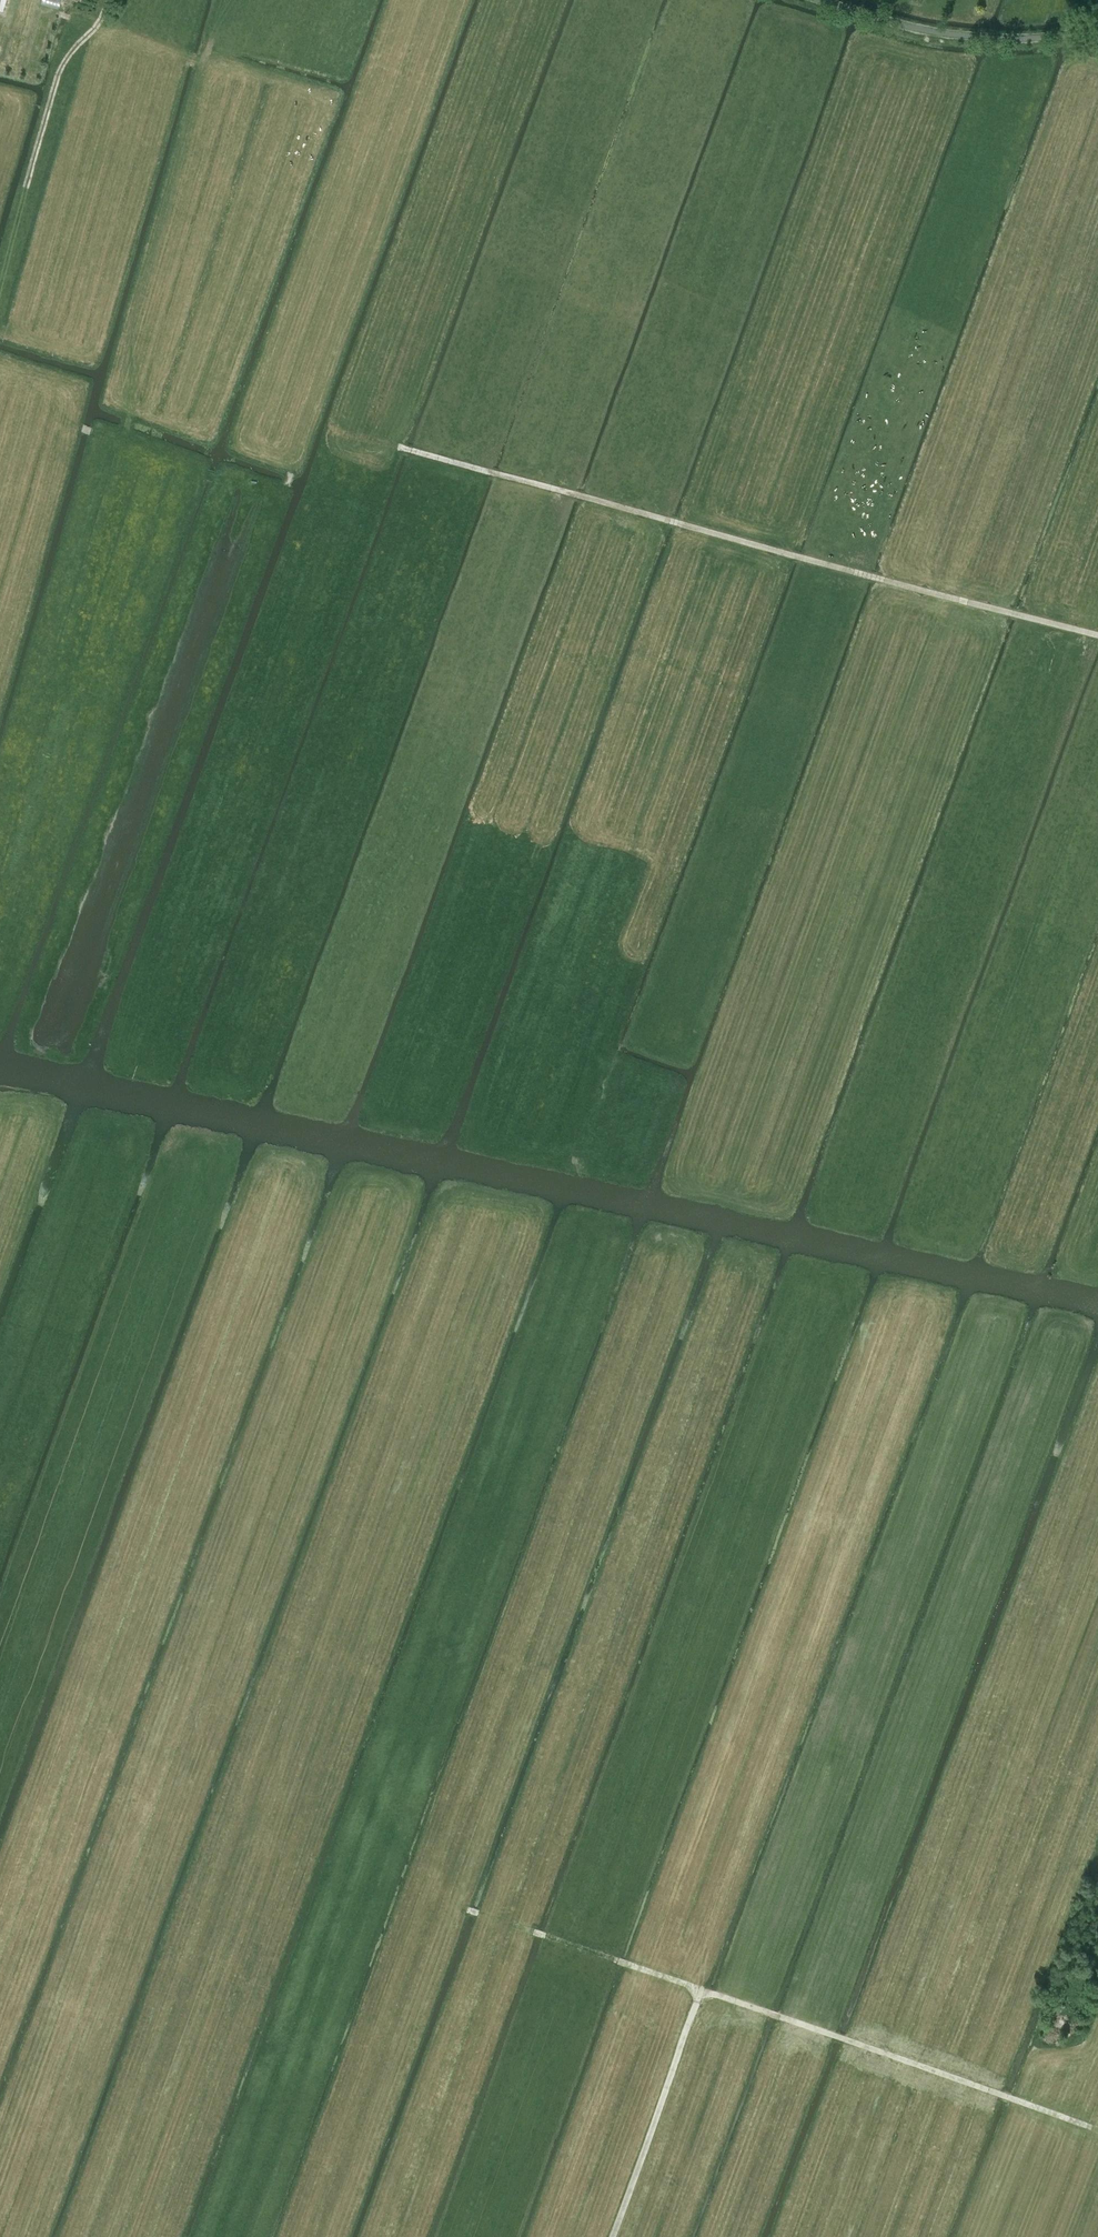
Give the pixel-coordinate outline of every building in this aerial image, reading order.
[(62,0),(41,0),(40,3),(59,9),(62,0)]
